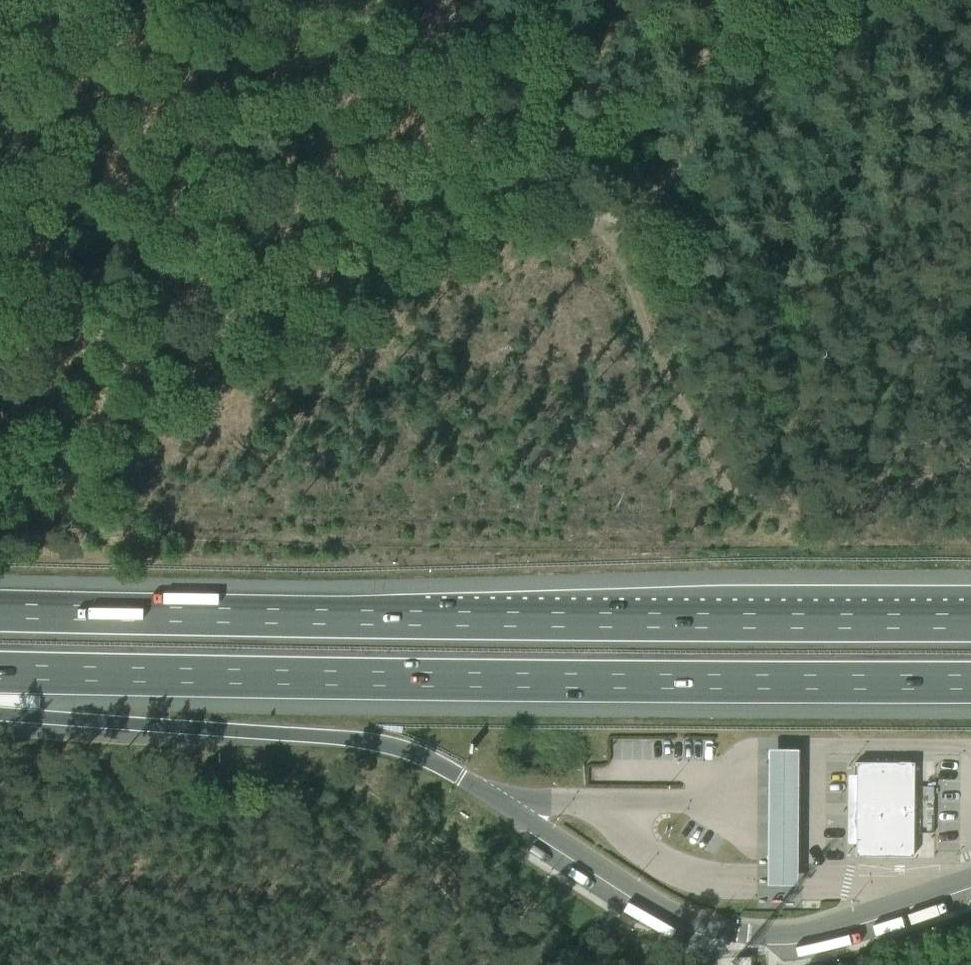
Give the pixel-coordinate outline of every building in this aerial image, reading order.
[(804,744),(772,743),(772,880),(803,879),(804,744)] [(913,857),(914,762),(856,762),(855,856),(913,857)] [(724,962),(715,961),(715,964),(737,964),(738,956),(725,954),(724,962)] [(738,957),(738,964),(751,964),(750,957),(738,957)]
